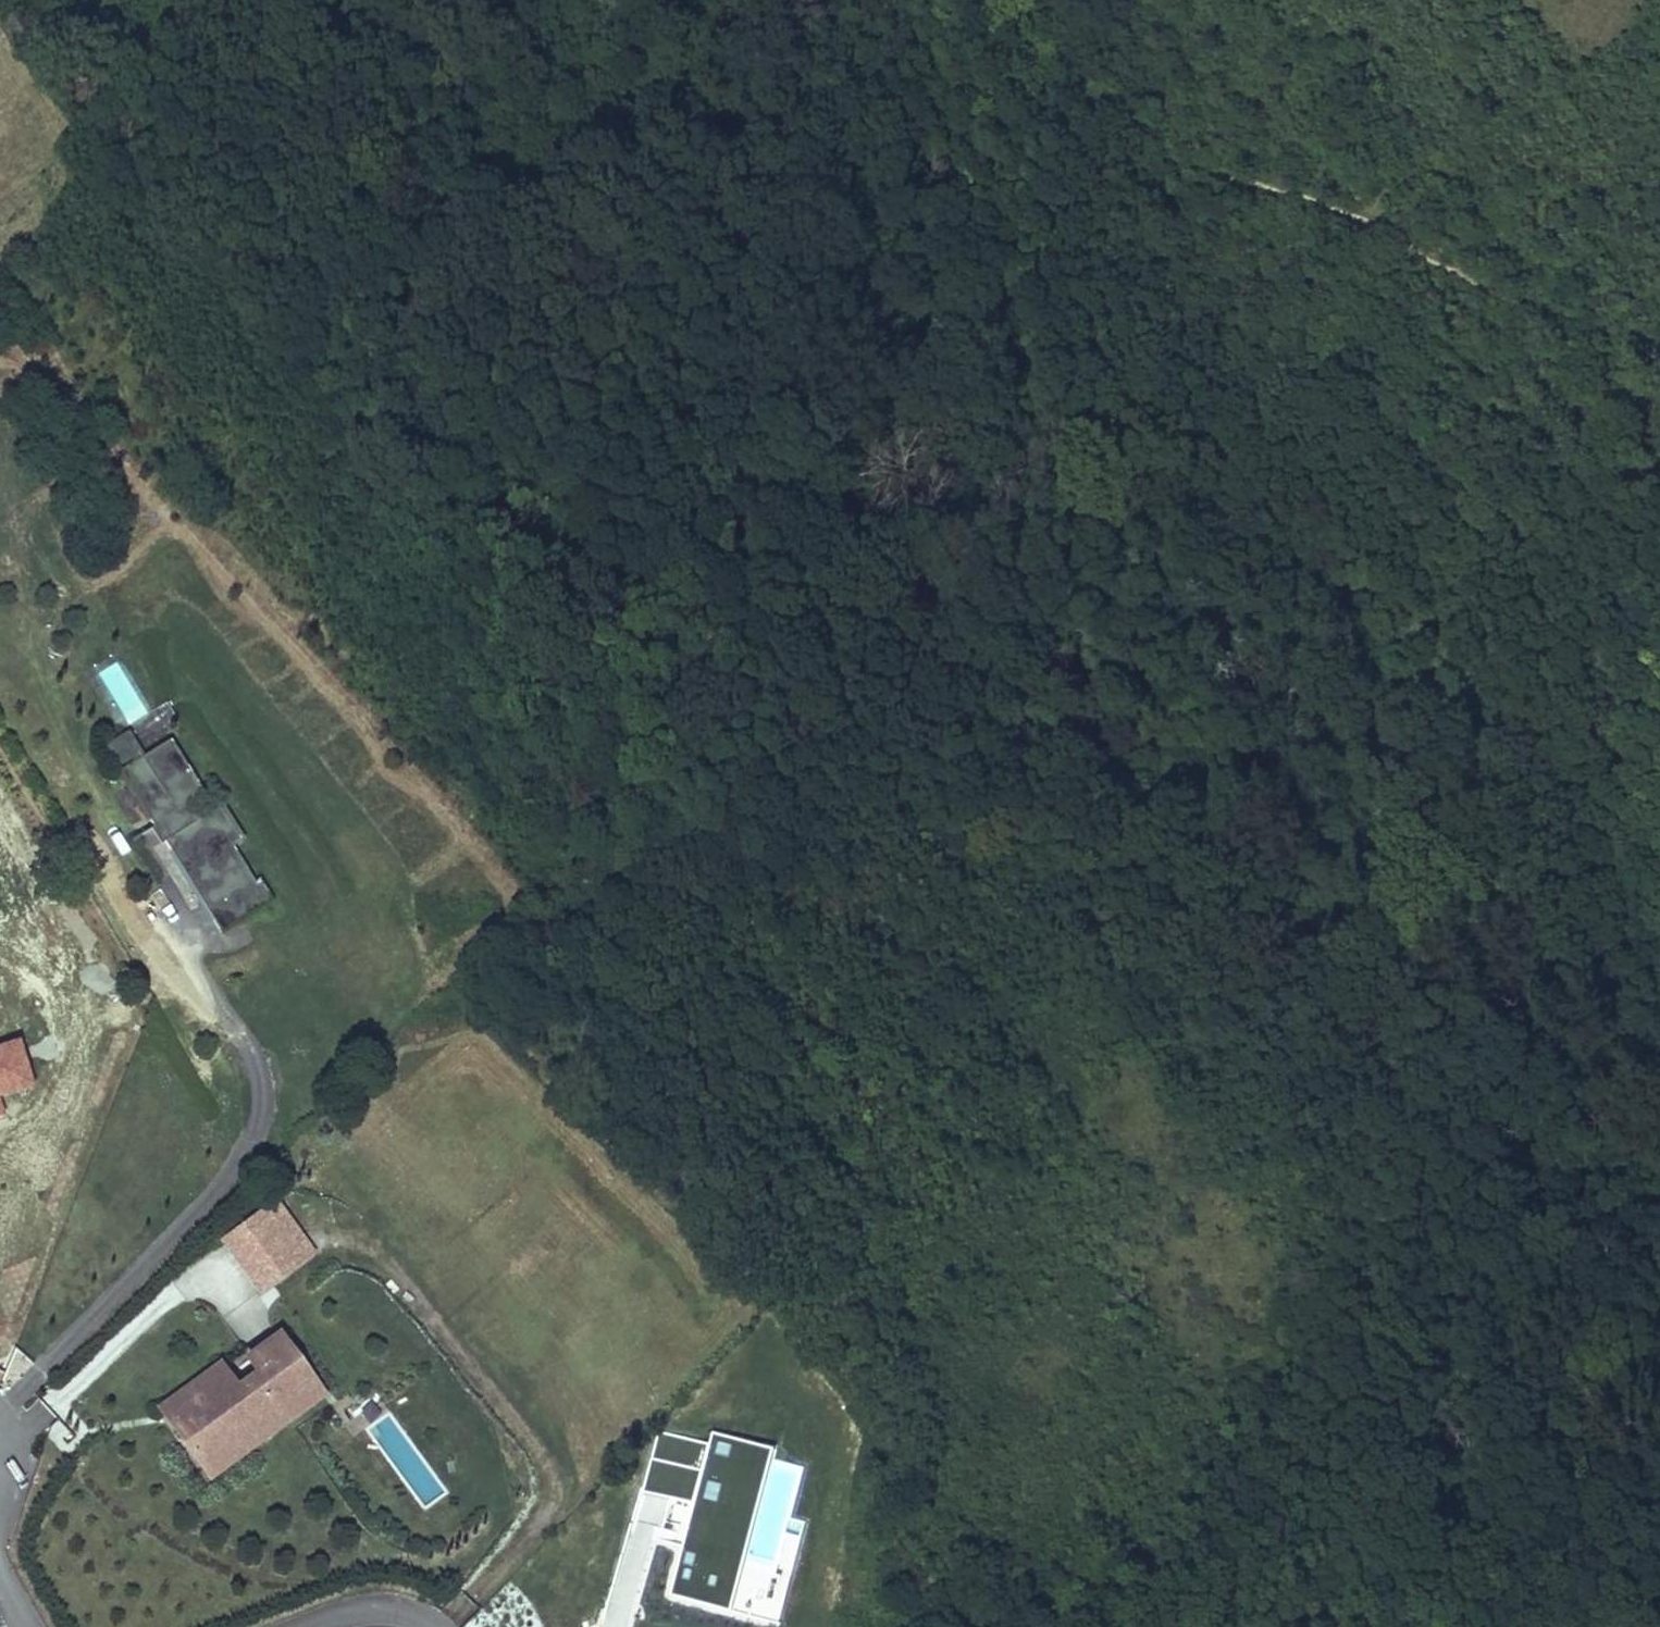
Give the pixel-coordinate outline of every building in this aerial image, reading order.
[(138,770),(124,746),(101,761),(112,779),(127,770),(130,775),(138,770)] [(184,819),(201,808),(166,753),(138,770),(130,775),(116,784),(150,839),(151,840),(154,838),(163,852),(160,853),(199,915),(224,900),(243,930),(268,914),(255,894),(251,896),(226,856),(234,851),(214,819),(192,832),(184,819)] [(243,930),(224,900),(199,915),(199,916),(218,945),(243,930)] [(276,1194),(216,1235),(257,1292),(316,1251),(276,1194)] [(222,1463),(310,1398),(274,1348),(246,1369),(257,1384),(233,1401),(222,1386),(165,1428),(189,1462),(210,1447),(222,1463)] [(165,1428),(222,1386),(216,1378),(158,1420),(165,1428)] [(207,1486),(317,1407),(310,1398),(222,1463),(210,1447),(189,1462),(207,1486)] [(734,1610),(772,1444),(712,1430),(709,1443),(658,1432),(644,1491),(692,1502),(671,1596),(734,1610)]
